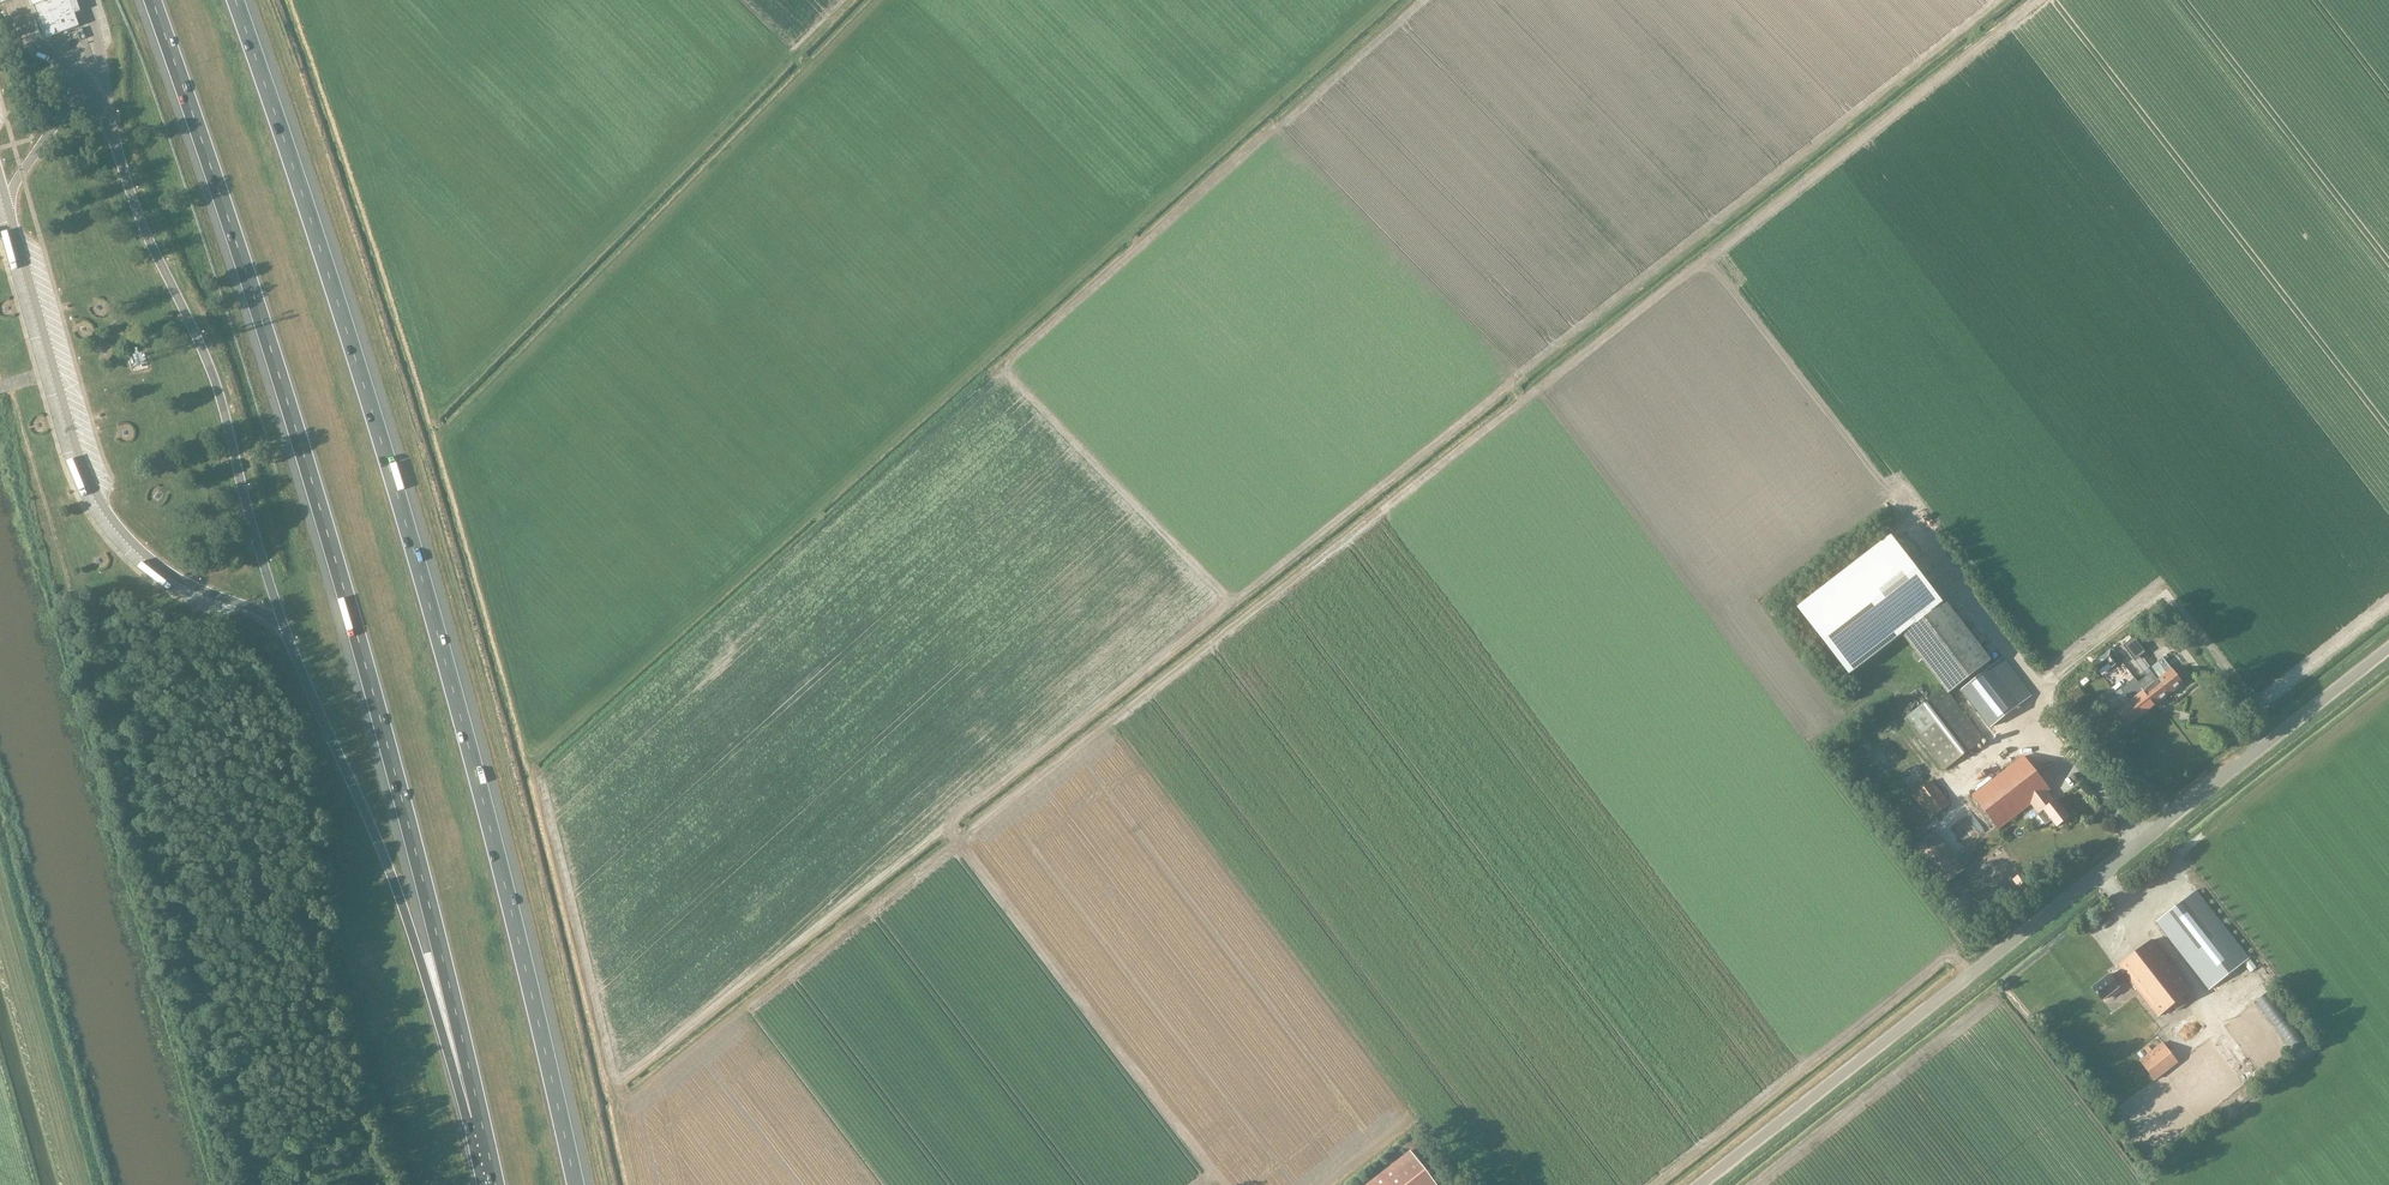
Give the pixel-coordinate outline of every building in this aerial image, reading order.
[(0,9),(27,0),(0,0),(0,8),(0,9)] [(32,4),(45,38),(78,26),(74,13),(80,11),(76,0),(43,0),(32,4)] [(1891,536),(1800,607),(1851,673),(1904,633),(1943,603),(1891,536)] [(1972,681),(1961,690),(1990,727),(2031,695),(2002,658),(1990,667),(1987,663),(1989,662),(1943,603),(1904,633),(1918,650),(1913,654),(1919,662),(1924,658),(1950,692),(1969,678),(1972,681)] [(2111,668),(2119,662),(2121,661),(2111,648),(2092,663),(2098,672),(2108,664),(2111,668)] [(2157,680),(2169,695),(2183,684),(2162,657),(2157,661),(2166,673),(2158,680),(2157,680)] [(2157,680),(2158,680),(2148,667),(2143,672),(2152,684),(2144,691),(2155,706),(2169,695),(2157,680)] [(2155,706),(2144,691),(2134,678),(2129,682),(2139,695),(2130,701),(2141,716),(2155,706)] [(2080,705),(2090,698),(2080,686),(2070,694),(2072,696),(2068,699),(2071,702),(2075,699),(2080,705)] [(2141,716),(2130,701),(2121,689),(2115,693),(2125,705),(2116,713),(2127,727),(2141,716)] [(2057,827),(2069,817),(2056,800),(2054,801),(2046,792),(2049,790),(2023,756),(1972,795),(1999,829),(2031,804),(2038,813),(2037,814),(2045,824),(2051,819),(2057,827)] [(1964,871),(1933,832),(1912,849),(1942,888),(1964,871)] [(2209,990),(2250,958),(2196,890),(2156,921),(2209,990)] [(2158,1016),(2192,989),(2152,939),(2118,966),(2120,969),(2111,976),(2109,974),(2092,988),(2102,1000),(2119,987),(2118,985),(2127,978),(2158,1016)] [(2248,964),(2242,967),(2246,976),(2252,974),(2248,964)] [(2184,1037),(2197,1027),(2189,1018),(2177,1028),(2184,1037)] [(2155,1081),(2178,1062),(2162,1041),(2138,1060),(2155,1081)] [(1364,1184),(1435,1184),(1408,1151),(1389,1166),(1364,1184)]
